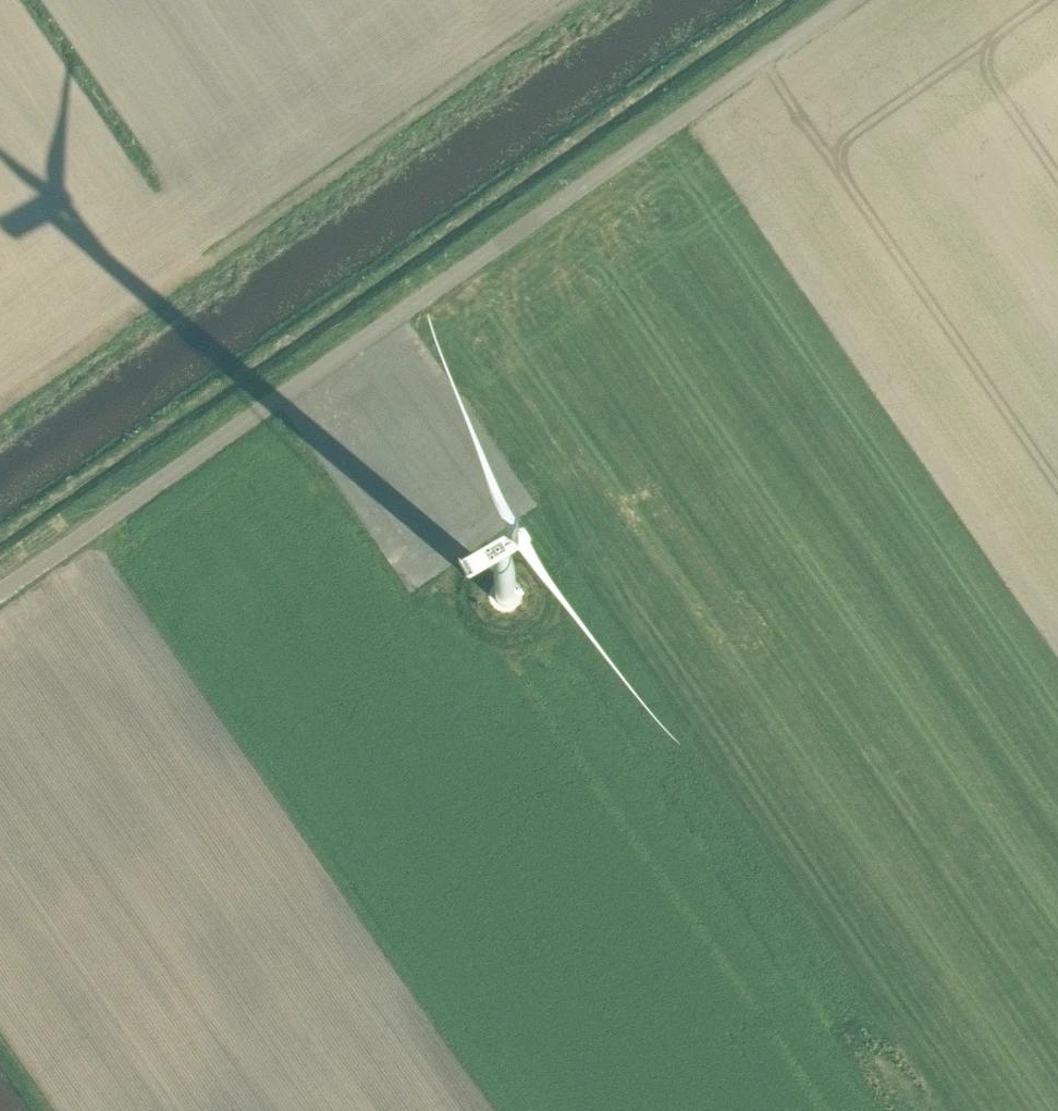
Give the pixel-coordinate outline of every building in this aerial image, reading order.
[(494,595),(494,597),(494,598),(495,599),(495,600),(496,602),(496,603),(497,604),(498,605),(499,605),(500,606),(502,607),(503,607),(504,607),(505,607),(507,607),(508,607),(509,606),(510,605),(511,605),(512,604),(513,603),(514,602),(515,600),(515,599),(515,598),(515,597),(515,595),(515,594),(515,593),(514,591),(513,590),(512,589),(511,588),(510,588),(509,587),(508,587),(507,586),(505,586),(504,586),(503,586),(502,587),(500,587),(499,588),(498,588),(497,589),(496,590),(496,592),(495,593),(495,594),(494,595)]
